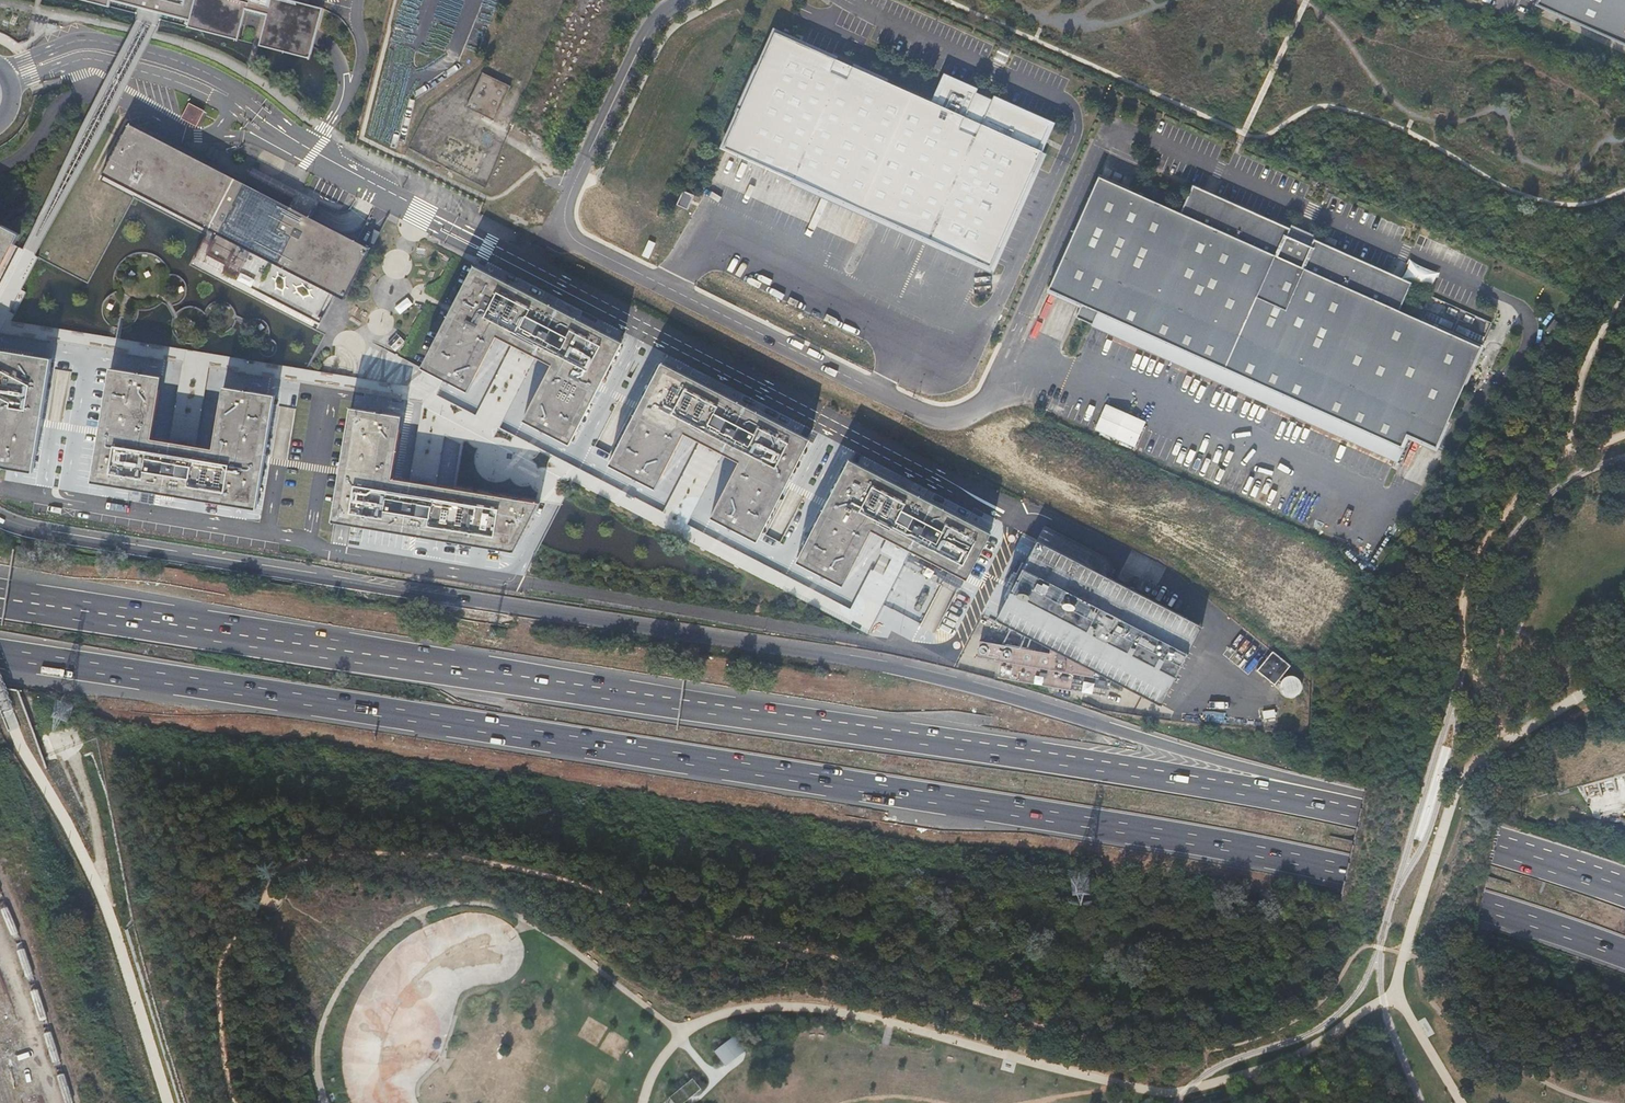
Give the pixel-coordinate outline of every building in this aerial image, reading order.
[(140,7),(151,9),(161,12),(191,19),(189,28),(238,40),(242,25),(246,9),(264,13),(267,14),(263,31),(259,45),(309,58),(311,50),(317,29),(322,8),(308,5),(309,0),(114,0),(140,7)] [(1537,4),(1624,44),(1624,0),(1539,0),(1537,4)] [(933,103),(775,32),(723,148),(989,268),(1041,152),(1038,151),(1050,126),(983,96),(944,78),(933,103)] [(511,86),(482,72),(466,107),(494,120),(511,86)] [(197,127),(204,111),(189,103),(182,118),(181,119),(197,127)] [(223,268),(321,320),(336,292),(343,295),(368,249),(370,244),(365,241),(364,244),(147,128),(143,126),(132,120),(131,122),(106,169),(112,172),(113,171),(139,185),(220,228),(208,250),(228,261),(223,268)] [(1182,217),(1097,179),(1046,292),(1076,305),(1071,317),(1091,326),(1097,314),(1399,450),(1405,437),(1434,451),(1479,350),(1394,312),(1406,287),(1311,245),(1308,252),(1284,241),(1287,234),(1193,192),(1182,217)] [(694,196),(683,191),(676,206),(688,211),(694,196)] [(0,229),(0,268),(12,246),(16,237),(0,229)] [(1311,245),(1287,234),(1284,241),(1308,252),(1311,245)] [(656,243),(648,240),(642,256),(649,259),(656,243)] [(476,265),(422,366),(468,390),(497,336),(523,348),(553,364),(524,419),(571,443),(623,341),(476,265)] [(1560,323),(1555,319),(1546,329),(1551,334),(1560,323)] [(396,355),(406,335),(395,330),(385,349),(396,355)] [(32,474),(51,362),(0,353),(0,354),(0,468),(32,474)] [(663,361),(611,463),(657,488),(685,433),(710,446),(742,462),(713,517),(759,542),(812,439),(663,361)] [(94,478),(257,505),(274,395),(248,392),(225,388),(224,397),(216,448),(153,438),(160,386),(162,374),(139,371),(112,368),(94,478)] [(404,411),(354,402),(335,519),(343,520),(517,548),(544,496),(537,495),(457,483),(394,473),(404,411)] [(1133,447),(1144,421),(1103,404),(1092,430),(1133,447)] [(849,459),(797,562),(844,586),(875,530),(906,544),(971,576),(993,532),(849,459)] [(1039,541),(999,620),(1165,706),(1204,628),(1099,573),(1039,541)] [(1270,651),(1254,670),(1289,700),(1301,686),(1284,672),(1288,666),(1270,651)] [(735,1037),(714,1053),(725,1068),(746,1052),(735,1037)] [(669,1099),(673,1102),(685,1102),(700,1090),(692,1080),(669,1099)]
